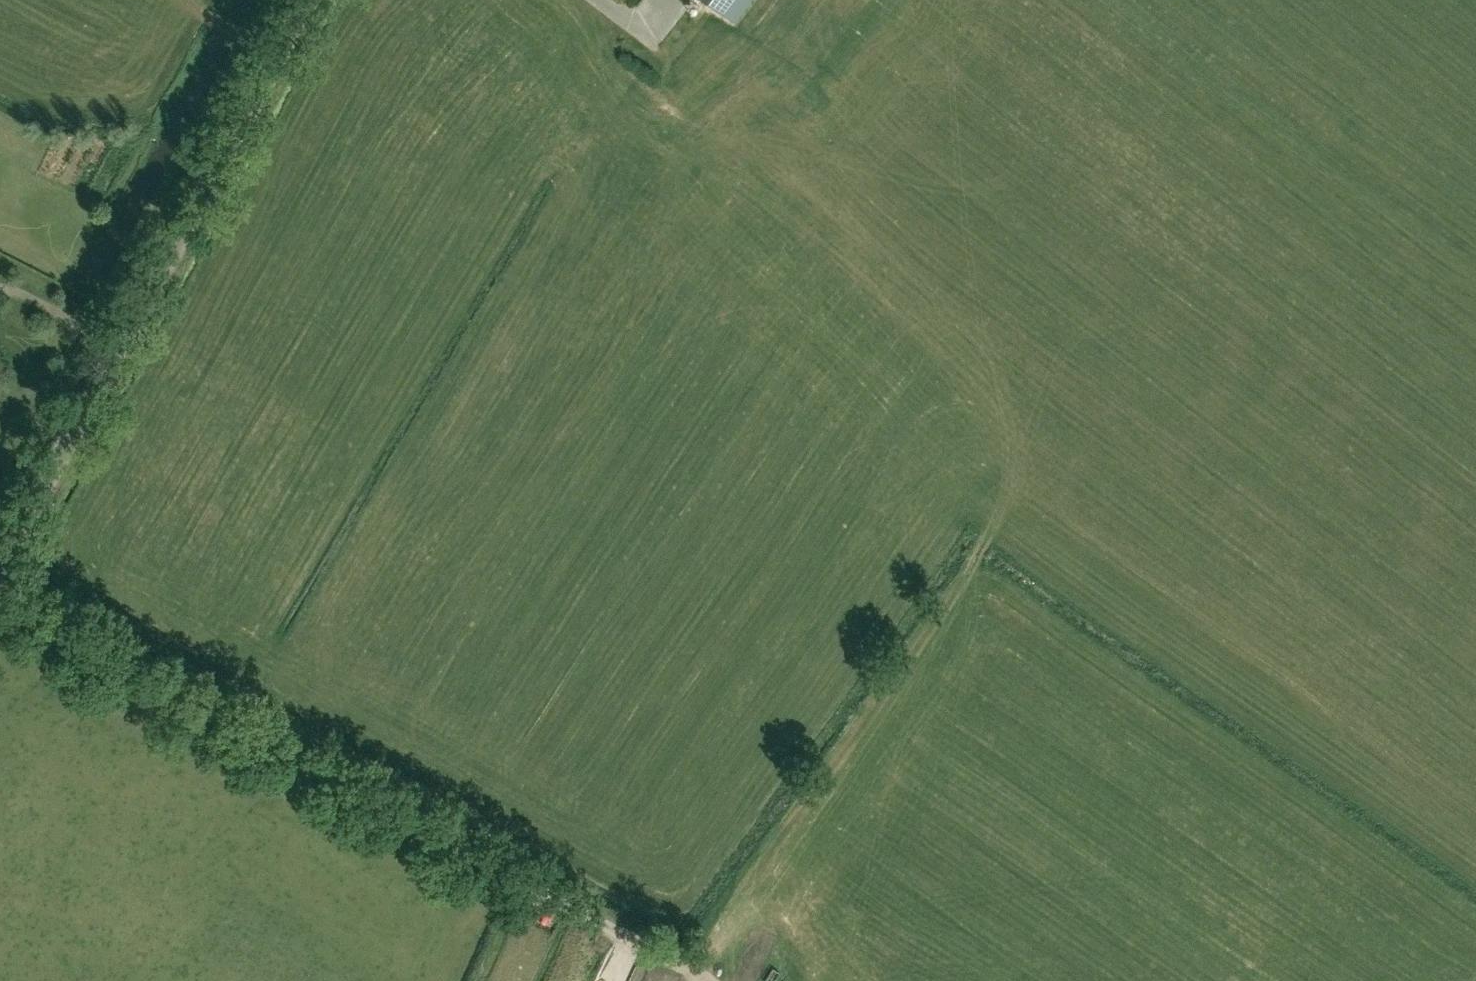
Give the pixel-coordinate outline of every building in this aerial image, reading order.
[(765,0),(717,0),(748,23),(765,0)]
